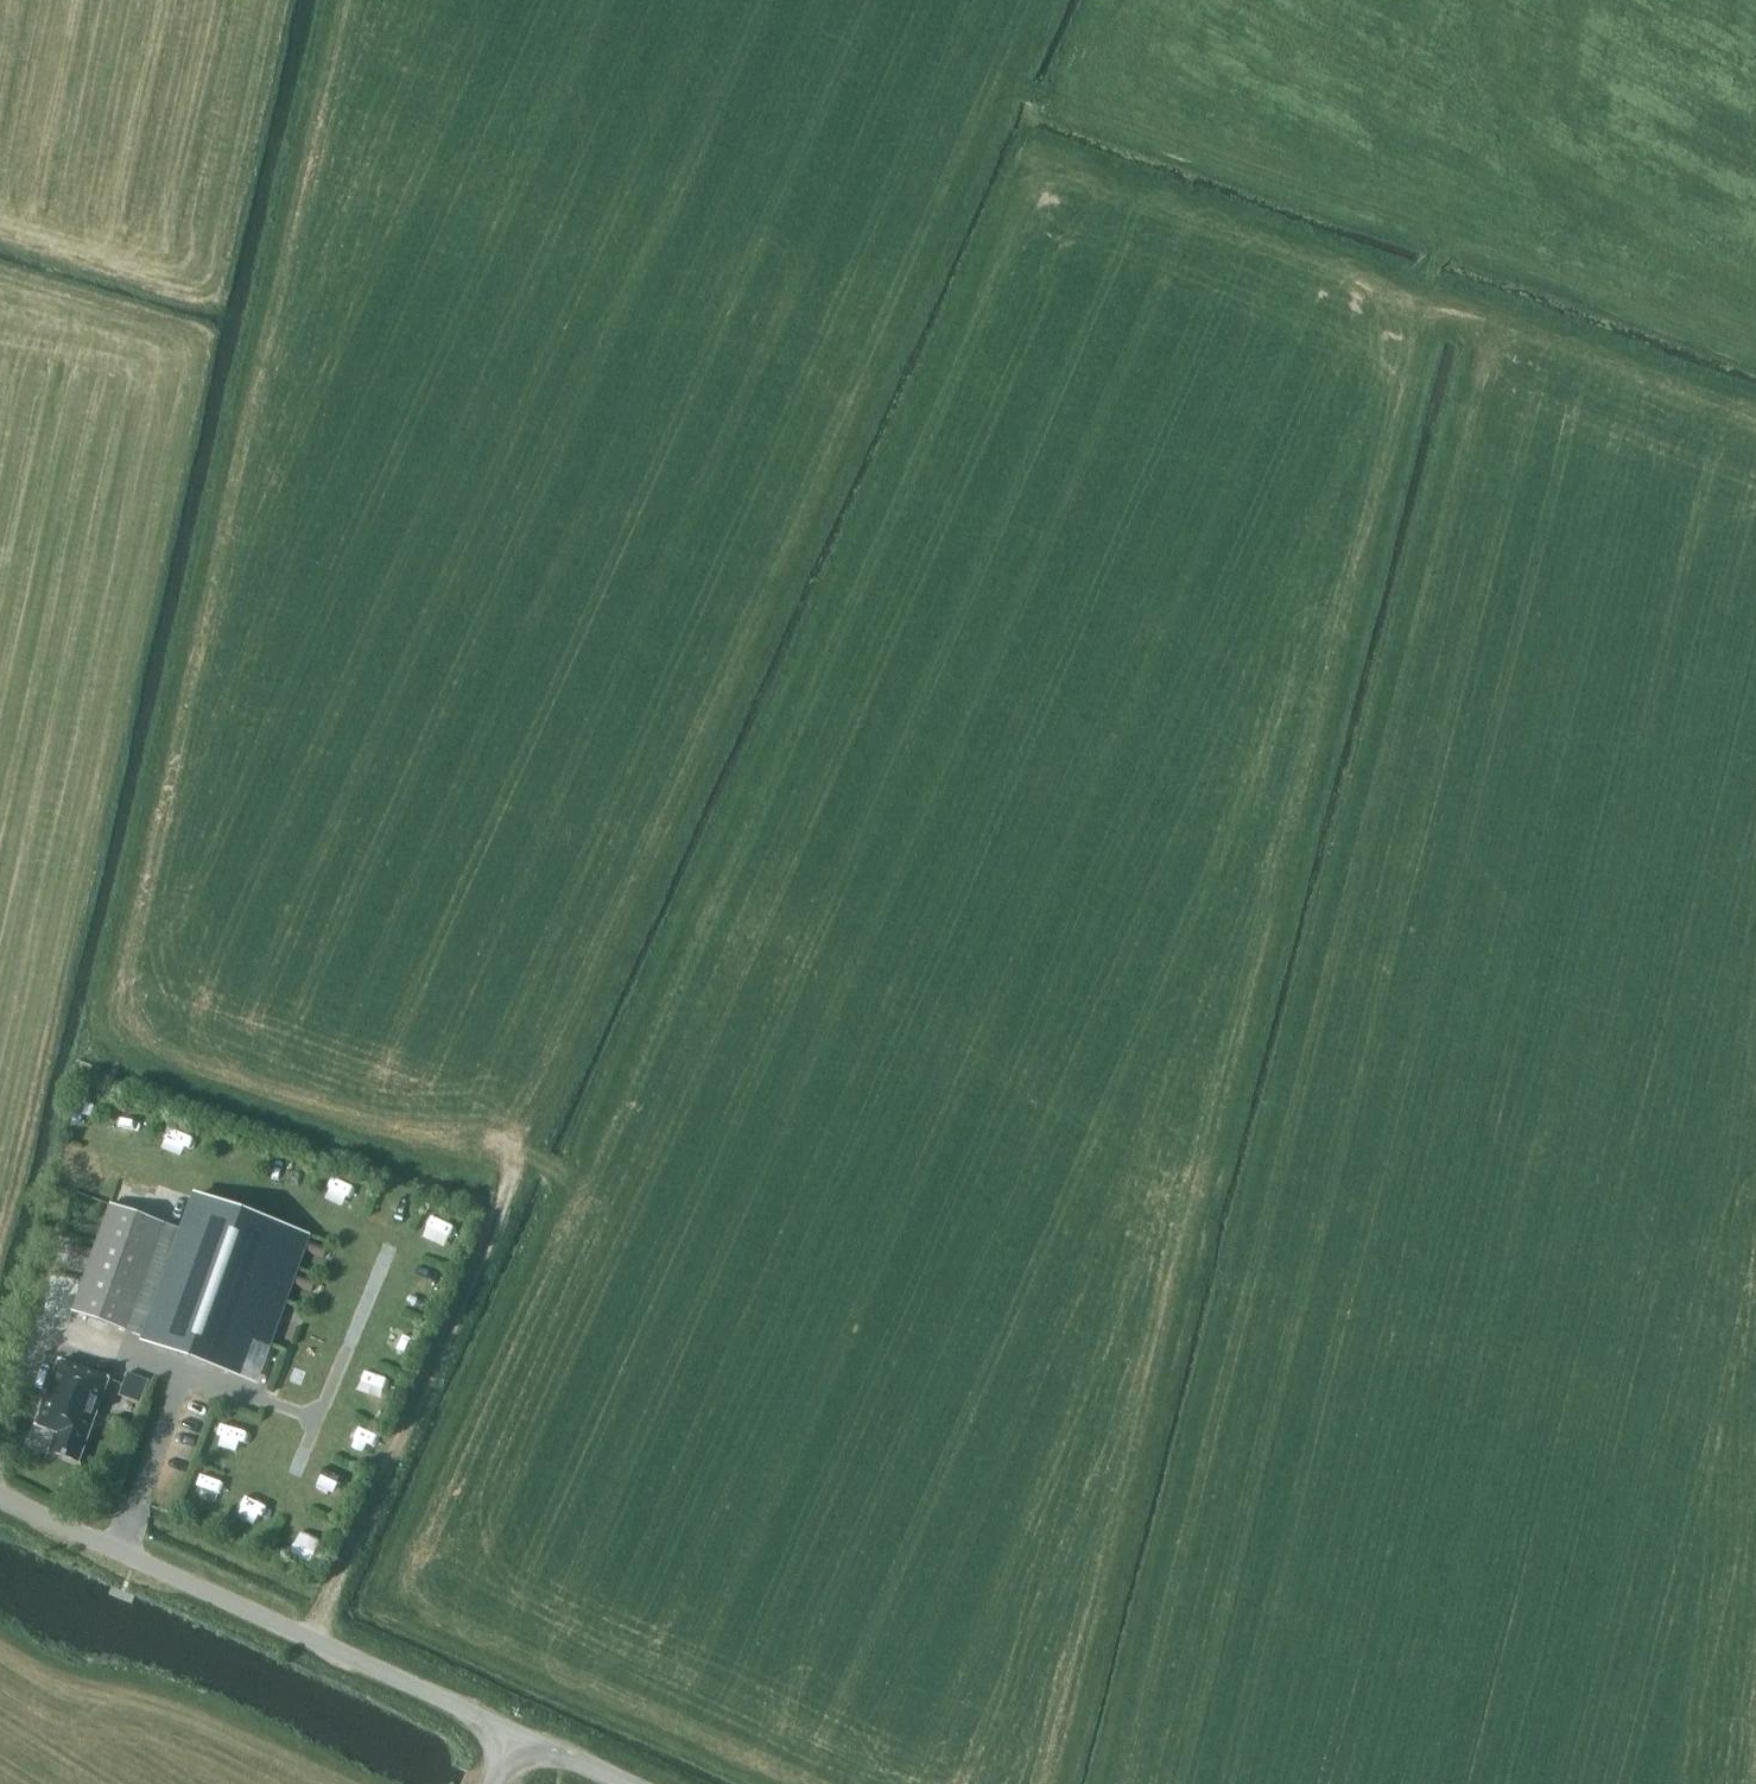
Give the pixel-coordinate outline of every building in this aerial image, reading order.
[(192,1193),(179,1230),(110,1205),(71,1312),(226,1368),(237,1337),(264,1347),(305,1234),(192,1193)] [(78,1464),(110,1377),(57,1358),(33,1426),(53,1433),(46,1453),(78,1464)]
